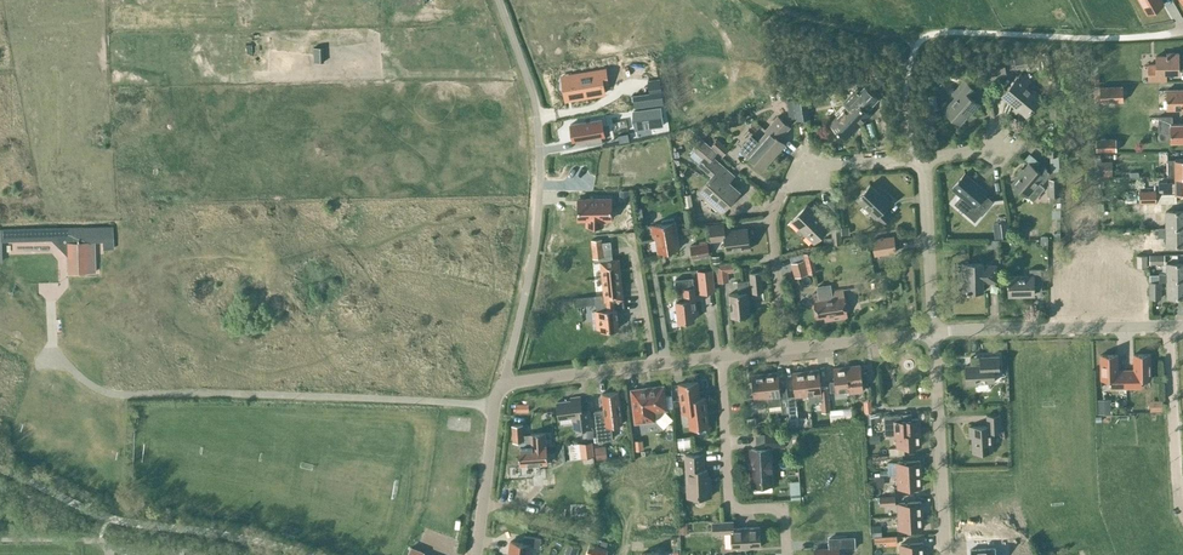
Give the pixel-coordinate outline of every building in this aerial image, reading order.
[(1147,14),(1164,4),(1162,0),(1139,0),(1147,14)] [(1165,73),(1178,73),(1178,53),(1167,53),(1167,56),(1156,56),(1156,64),(1148,65),(1149,81),(1166,80),(1165,73)] [(601,70),(569,75),(573,98),(605,93),(601,70)] [(1027,115),(1040,99),(1025,86),(1030,81),(1024,76),(1019,82),(1016,79),(1003,94),(1016,105),(1012,110),(1016,113),(1019,108),(1027,115)] [(972,112),(979,104),(970,96),(975,90),(964,80),(952,94),(955,97),(944,110),(959,124),(970,111),(972,112)] [(1167,109),(1182,109),(1182,89),(1172,90),(1172,82),(1151,82),(1151,101),(1167,100),(1167,109)] [(847,105),(830,123),(846,138),(869,114),(865,111),(874,102),(873,101),(876,98),(877,99),(878,98),(864,85),(860,90),(857,87),(843,101),(847,105)] [(1123,101),(1123,86),(1100,86),(1100,101),(1123,101)] [(635,93),(637,106),(666,101),(664,88),(635,93)] [(792,100),(786,101),(787,109),(794,108),(792,100)] [(808,104),(794,106),(796,118),(810,116),(808,104)] [(636,130),(663,126),(660,108),(634,112),(636,130)] [(751,135),(740,146),(749,154),(747,155),(762,167),(783,144),(778,140),(783,134),(789,126),(777,116),(771,123),(765,130),(768,132),(759,142),(751,135)] [(1182,140),(1182,123),(1172,123),(1172,116),(1158,117),(1159,141),(1182,140)] [(601,119),(570,124),(573,141),(586,139),(586,144),(602,141),(601,136),(604,136),(601,119)] [(627,134),(618,136),(619,143),(629,141),(627,134)] [(1116,138),(1096,139),(1096,151),(1116,151),(1116,138)] [(728,148),(717,139),(711,146),(722,156),(728,148)] [(703,140),(695,149),(704,157),(698,163),(703,167),(713,176),(700,191),(721,210),(737,192),(726,182),(732,175),(719,163),(712,157),(716,152),(703,140)] [(1058,143),(1046,143),(1046,155),(1050,155),(1059,155),(1061,155),(1060,143),(1058,143)] [(1167,160),(1168,167),(1168,176),(1175,176),(1182,175),(1182,159),(1175,159),(1167,160)] [(1113,176),(1112,161),(1099,161),(1099,177),(1113,176)] [(1058,178),(1051,172),(1042,164),(1037,170),(1029,163),(1012,183),(1027,196),(1027,195),(1033,200),(1044,187),(1038,182),(1039,181),(1042,183),(1047,177),(1048,178),(1049,195),(1059,194),(1058,178)] [(965,173),(952,188),(961,196),(955,203),(975,220),(992,201),(984,195),(986,192),(965,173)] [(1158,182),(1158,193),(1182,193),(1182,175),(1175,176),(1175,182),(1158,182)] [(884,209),(891,201),(883,194),(882,196),(870,184),(856,198),(875,217),(873,219),(881,225),(891,215),(884,209)] [(629,190),(621,190),(622,198),(629,198),(629,190)] [(1156,203),(1156,190),(1139,190),(1139,203),(1156,203)] [(1059,195),(1049,195),(1049,203),(1060,202),(1059,195)] [(611,198),(578,199),(578,219),(587,219),(587,225),(602,225),(602,219),(611,219),(611,198)] [(1161,214),(1161,203),(1142,204),(1143,212),(1147,211),(1147,215),(1161,214)] [(814,242),(829,226),(807,205),(791,220),(800,228),(799,229),(805,235),(806,234),(814,242)] [(694,206),(683,208),(686,226),(697,224),(694,206)] [(1165,211),(1166,228),(1182,228),(1182,211),(1165,211)] [(662,224),(651,225),(653,240),(656,239),(658,251),(679,248),(675,221),(674,222),(673,218),(662,220),(662,224)] [(1008,222),(1000,223),(1002,237),(1009,236),(1008,222)] [(726,251),(750,248),(747,228),(724,231),(723,223),(709,225),(711,241),(724,239),(726,251)] [(1026,223),(1019,226),(1022,232),(1028,228),(1026,223)] [(112,227),(0,230),(0,240),(51,239),(67,256),(67,273),(95,272),(94,239),(102,239),(102,249),(113,248),(112,227)] [(841,228),(831,228),(831,237),(824,237),(824,243),(832,243),(832,244),(842,244),(842,235),(841,228)] [(1158,228),(1158,236),(1166,236),(1166,245),(1182,245),(1182,228),(1166,228),(1158,228)] [(895,252),(893,236),(873,239),(875,255),(895,252)] [(602,239),(592,240),(593,243),(594,263),(600,262),(604,295),(595,295),(596,304),(596,311),(599,311),(601,328),(601,330),(618,328),(618,319),(617,309),(624,309),(623,299),(619,260),(613,260),(610,241),(602,242),(602,239)] [(692,257),(709,254),(707,242),(690,245),(692,257)] [(1099,262),(1099,257),(1099,246),(1090,246),(1090,262),(1099,262)] [(1110,247),(1099,247),(1099,261),(1110,261),(1110,247)] [(1164,254),(1149,254),(1149,263),(1164,263),(1164,254)] [(1147,255),(1136,255),(1136,268),(1147,268),(1147,255)] [(793,262),(796,276),(808,274),(805,259),(793,262)] [(716,265),(717,281),(728,280),(728,272),(734,271),(733,263),(716,265)] [(982,282),(996,282),(996,266),(982,266),(982,263),(962,264),(963,291),(983,290),(982,282)] [(1159,273),(1159,275),(1159,281),(1167,281),(1182,280),(1182,263),(1166,264),(1167,273),(1159,273)] [(1039,283),(1042,283),(1041,268),(1030,269),(1030,275),(1008,276),(1009,295),(1034,295),(1034,291),(1039,291),(1039,283)] [(712,269),(697,271),(700,293),(715,292),(712,269)] [(747,293),(762,291),(760,272),(749,273),(750,280),(739,282),(741,293),(729,294),(731,316),(750,314),(747,293)] [(693,277),(675,279),(677,301),(676,301),(678,322),(694,320),(694,315),(697,315),(694,287),(693,277)] [(1167,281),(1167,298),(1182,297),(1182,280),(1167,281)] [(1161,299),(1161,281),(1149,281),(1149,299),(1161,299)] [(818,293),(812,294),(816,318),(824,317),(825,321),(848,318),(843,289),(831,291),(830,285),(817,287),(818,293)] [(1134,369),(1126,369),(1126,373),(1126,388),(1141,387),(1141,378),(1151,378),(1150,354),(1133,354),(1134,369)] [(1117,355),(1100,355),(1101,379),(1111,379),(1111,388),(1126,388),(1126,373),(1126,369),(1118,369),(1117,355)] [(993,370),(999,369),(998,356),(980,357),(980,365),(965,365),(966,386),(978,385),(977,383),(994,382),(993,370)] [(848,379),(867,377),(866,372),(861,373),(860,365),(847,367),(848,379)] [(835,381),(830,382),(831,392),(849,390),(850,390),(848,379),(847,367),(833,369),(835,381)] [(828,386),(821,387),(819,370),(806,371),(808,394),(809,402),(820,400),(822,412),(830,411),(828,386)] [(808,394),(806,371),(792,373),(795,396),(808,394)] [(778,373),(765,374),(767,397),(768,405),(781,404),(782,413),(789,413),(796,412),(795,397),(788,398),(787,393),(780,394),(778,373)] [(767,397),(765,374),(751,375),(754,398),(767,397)] [(867,377),(848,379),(850,390),(849,390),(849,392),(863,390),(862,383),(868,383),(867,377)] [(690,428),(709,425),(705,397),(700,398),(698,382),(678,384),(682,412),(688,412),(690,428)] [(663,386),(631,390),(635,422),(654,420),(654,417),(657,417),(659,416),(660,415),(661,414),(662,413),(663,411),(663,410),(663,409),(666,409),(663,386)] [(622,423),(619,391),(602,394),(604,410),(594,411),(598,440),(612,439),(611,424),(622,423)] [(574,429),(591,426),(589,410),(582,411),(580,396),(571,397),(571,400),(557,402),(559,418),(572,417),(574,429)] [(872,412),(871,400),(863,401),(864,413),(872,412)] [(1162,401),(1154,401),(1154,411),(1162,411),(1162,401)] [(528,403),(516,404),(516,412),(528,411),(528,403)] [(1108,403),(1098,403),(1098,413),(1108,413),(1108,403)] [(797,420),(796,413),(790,413),(791,429),(811,427),(811,419),(797,420)] [(851,414),(831,416),(831,422),(852,420),(851,414)] [(901,414),(884,415),(885,435),(894,434),(897,434),(897,433),(907,433),(906,419),(906,414),(901,414)] [(911,414),(906,414),(906,419),(907,433),(920,432),(919,419),(912,419),(911,414)] [(986,415),(987,419),(987,426),(968,427),(969,436),(971,436),(972,452),(993,451),(992,431),(1001,431),(1000,415),(986,415)] [(747,418),(748,427),(756,426),(756,417),(747,418)] [(513,442),(518,441),(524,441),(523,424),(511,425),(513,442)] [(784,434),(766,434),(766,445),(785,444),(796,443),(796,432),(784,432),(784,434)] [(907,433),(897,433),(897,434),(897,447),(904,447),(920,446),(920,432),(907,433)] [(545,433),(527,434),(527,441),(524,441),(518,441),(520,465),(521,474),(537,473),(536,464),(547,463),(546,445),(545,433)] [(687,436),(675,438),(677,450),(689,448),(687,436)] [(592,441),(579,443),(581,457),(594,456),(592,441)] [(595,447),(596,459),(605,458),(604,446),(595,447)] [(757,449),(751,449),(753,485),(772,484),(770,448),(757,449)] [(711,496),(710,476),(707,476),(707,469),(703,469),(703,454),(685,455),(688,497),(711,496)] [(898,475),(921,474),(920,461),(897,462),(898,475)] [(921,474),(898,475),(898,488),(921,487),(921,474)] [(883,476),(870,477),(871,487),(884,486),(883,476)] [(802,493),(802,480),(793,480),(793,493),(802,493)] [(880,505),(895,504),(895,496),(880,497),(880,505)] [(899,516),(922,515),(921,502),(898,503),(899,516)] [(922,515),(899,516),(900,529),(922,528),(922,515)] [(761,547),(759,527),(733,528),(733,521),(713,522),(713,533),(731,532),(732,548),(761,547)] [(687,523),(679,523),(679,533),(688,533),(687,523)] [(881,526),(871,527),(871,536),(882,535),(881,526)] [(529,545),(540,547),(541,538),(524,535),(523,543),(510,541),(509,554),(528,554),(529,545)] [(896,537),(886,537),(886,543),(886,546),(897,545),(896,537)] [(839,549),(843,549),(843,538),(829,538),(829,549),(815,549),(815,554),(839,554),(839,549)] [(923,543),(900,544),(901,554),(924,554),(923,543)] [(607,550),(589,544),(585,554),(606,554),(607,550)] [(566,553),(572,554),(574,554),(577,548),(569,545),(566,553)]
